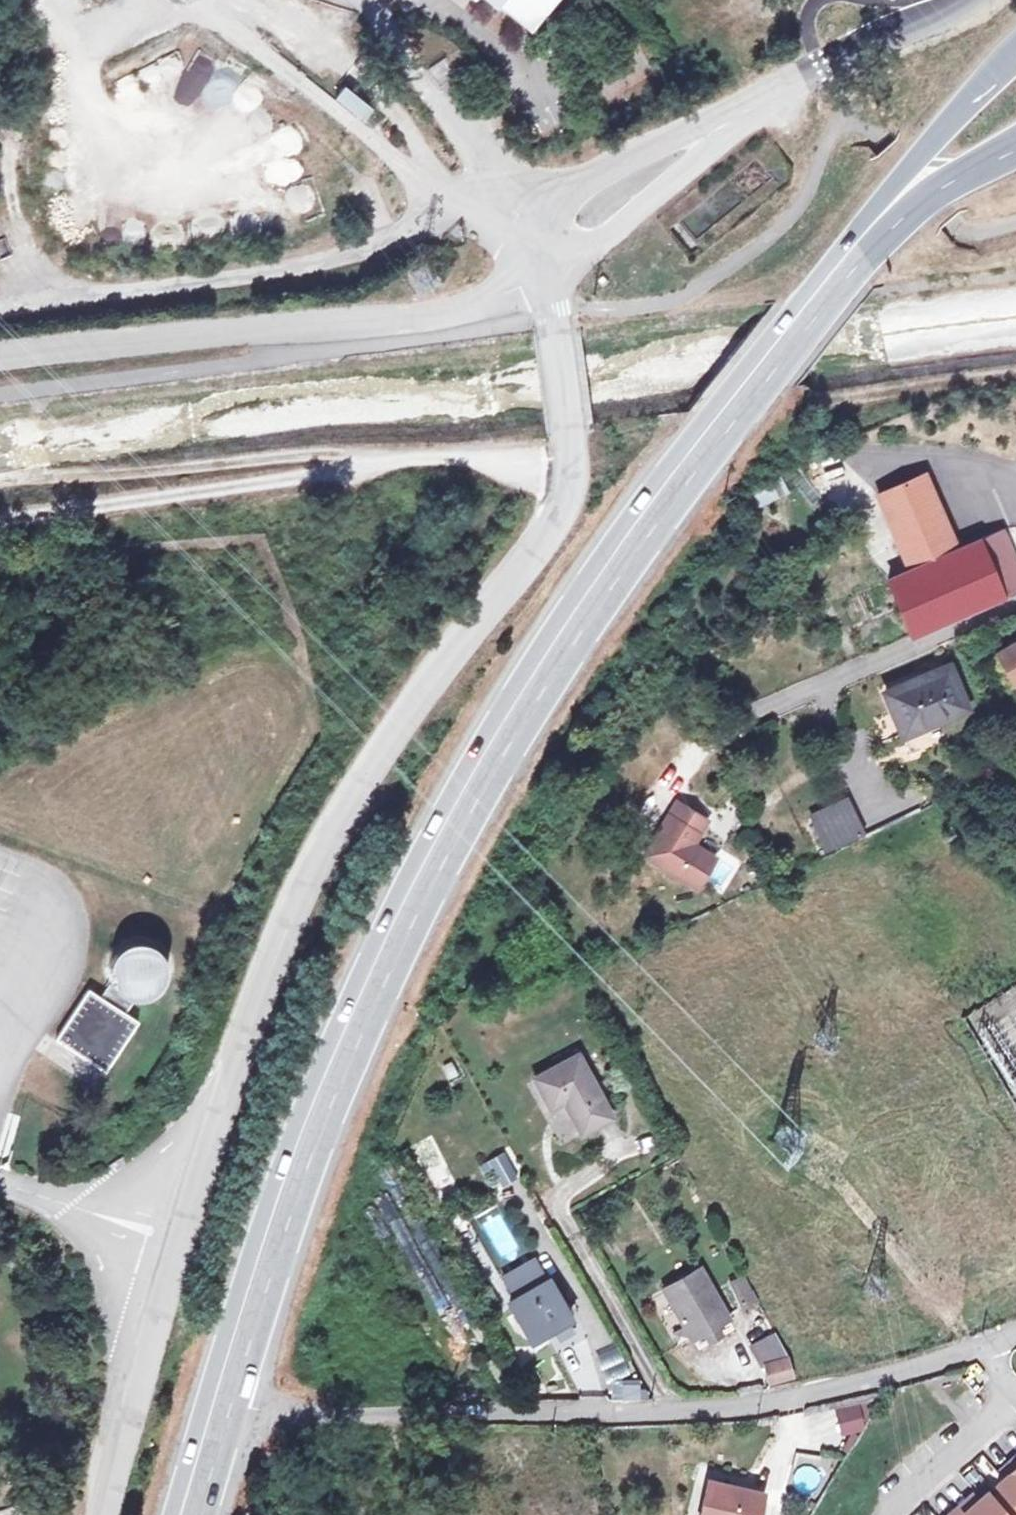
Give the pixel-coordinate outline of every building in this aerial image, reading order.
[(494,6),(496,3),(528,29),(552,0),(487,0),(494,6)] [(234,136),(262,88),(197,51),(181,80),(197,90),(186,109),(234,136)] [(362,123),(373,110),(345,86),(335,99),(362,123)] [(1015,585),(1015,539),(1009,524),(965,542),(931,465),(882,485),(916,564),(894,573),(917,628),(950,614),(1015,585)] [(1004,645),(1015,668),(1015,639),(1004,645)] [(905,700),(917,725),(972,699),(953,658),(892,687),(900,703),(905,700)] [(900,703),(911,727),(917,725),(905,700),(900,703)] [(848,798),(862,827),(871,823),(857,794),(848,798)] [(848,798),(821,812),(835,841),(862,827),(848,798)] [(684,811),(656,868),(711,895),(727,864),(703,852),(715,827),(684,811)] [(153,1000),(162,996),(168,990),(173,982),(175,973),(174,964),(169,956),(163,949),(154,945),(145,944),(136,946),(128,951),(122,958),(119,967),(118,976),(121,985),(127,993),(135,998),(144,1001),(153,1000)] [(138,1022),(90,991),(59,1039),(107,1070),(138,1022)] [(587,1135),(613,1120),(581,1060),(542,1082),(555,1107),(574,1096),(580,1105),(572,1109),(587,1135)] [(515,1277),(528,1299),(544,1289),(531,1268),(515,1277)] [(706,1269),(665,1291),(693,1342),(733,1319),(706,1269)] [(744,1274),(728,1282),(740,1309),(756,1302),(744,1274)] [(528,1299),(515,1306),(537,1343),(575,1321),(553,1284),(544,1289),(528,1299)] [(486,1319),(504,1308),(499,1298),(480,1309),(486,1319)] [(609,1384),(629,1372),(613,1345),(593,1357),(609,1384)] [(793,1380),(791,1364),(773,1366),(775,1383),(793,1380)] [(631,1401),(631,1386),(621,1387),(621,1401),(631,1401)] [(644,1386),(631,1386),(631,1401),(644,1401),(644,1386)] [(863,1429),(858,1402),(831,1407),(836,1434),(863,1429)] [(999,1482),(1005,1489),(1015,1502),(1015,1458),(1007,1466),(1012,1472),(999,1482)] [(813,1484),(815,1471),(797,1468),(795,1481),(813,1484)] [(715,1481),(708,1514),(763,1514),(768,1493),(715,1481)] [(1001,1493),(1015,1510),(1015,1502),(1005,1489),(1001,1493)] [(962,1504),(971,1514),(1013,1514),(997,1496),(991,1490),(979,1501),(973,1494),(962,1504)] [(997,1496),(1013,1514),(1015,1512),(1015,1510),(1001,1493),(997,1496)] [(962,1504),(951,1514),(971,1514),(962,1504)]
